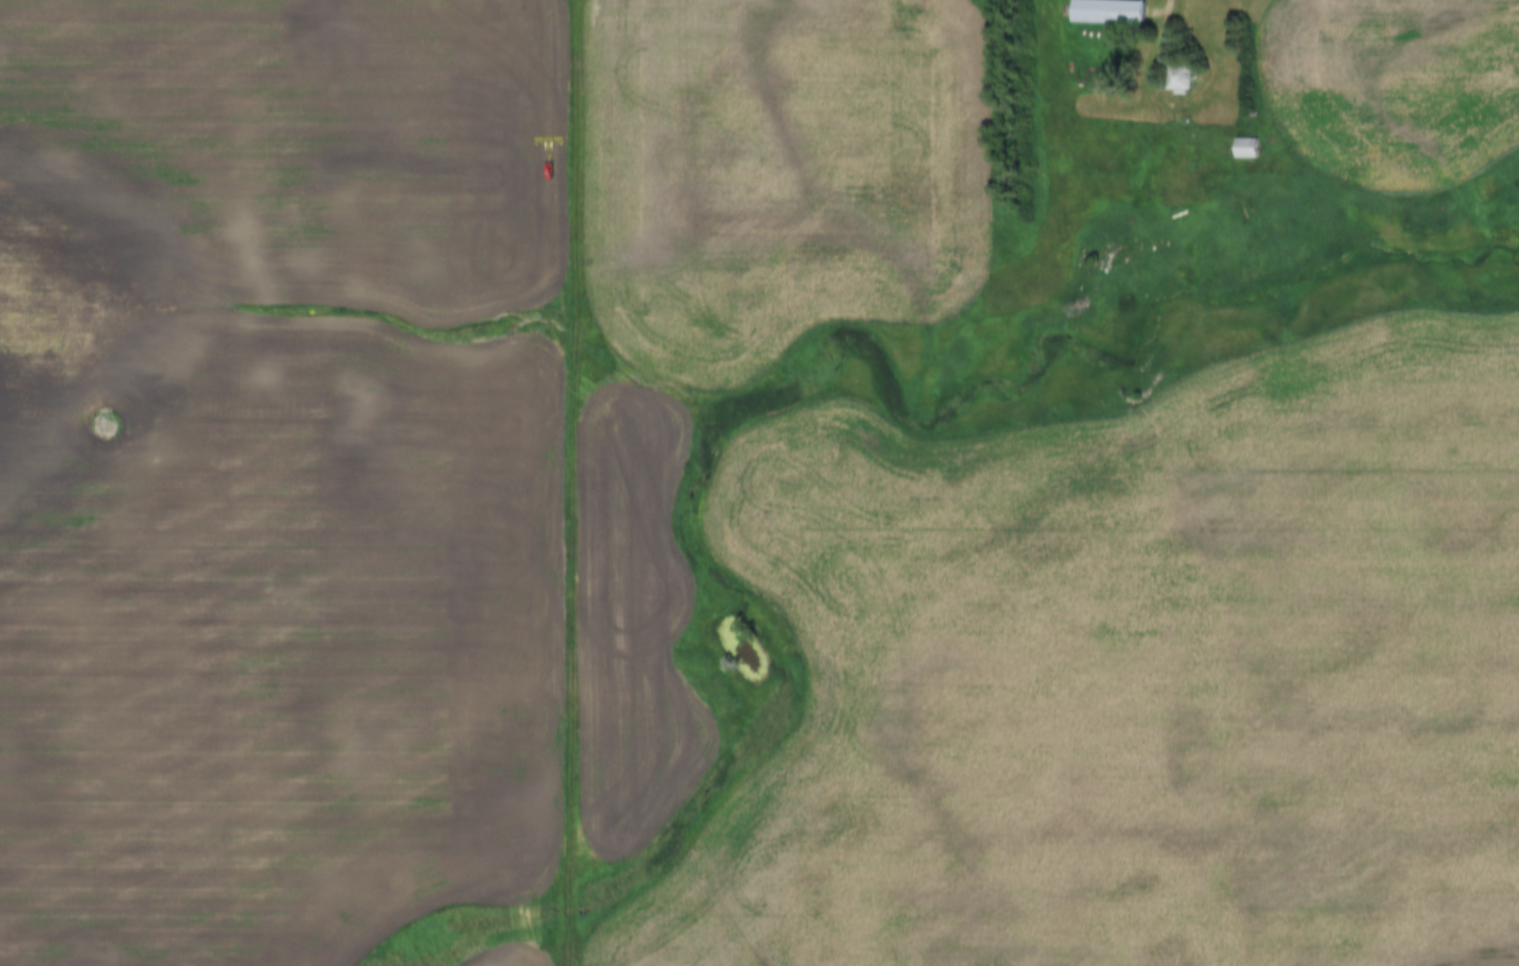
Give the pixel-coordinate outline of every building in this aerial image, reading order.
[(1150,26),(1150,2),(1076,0),(1075,24),(1150,26)] [(1196,93),(1196,68),(1170,68),(1170,93),(1196,93)] [(1236,139),(1236,159),(1265,159),(1265,139),(1236,139)]
